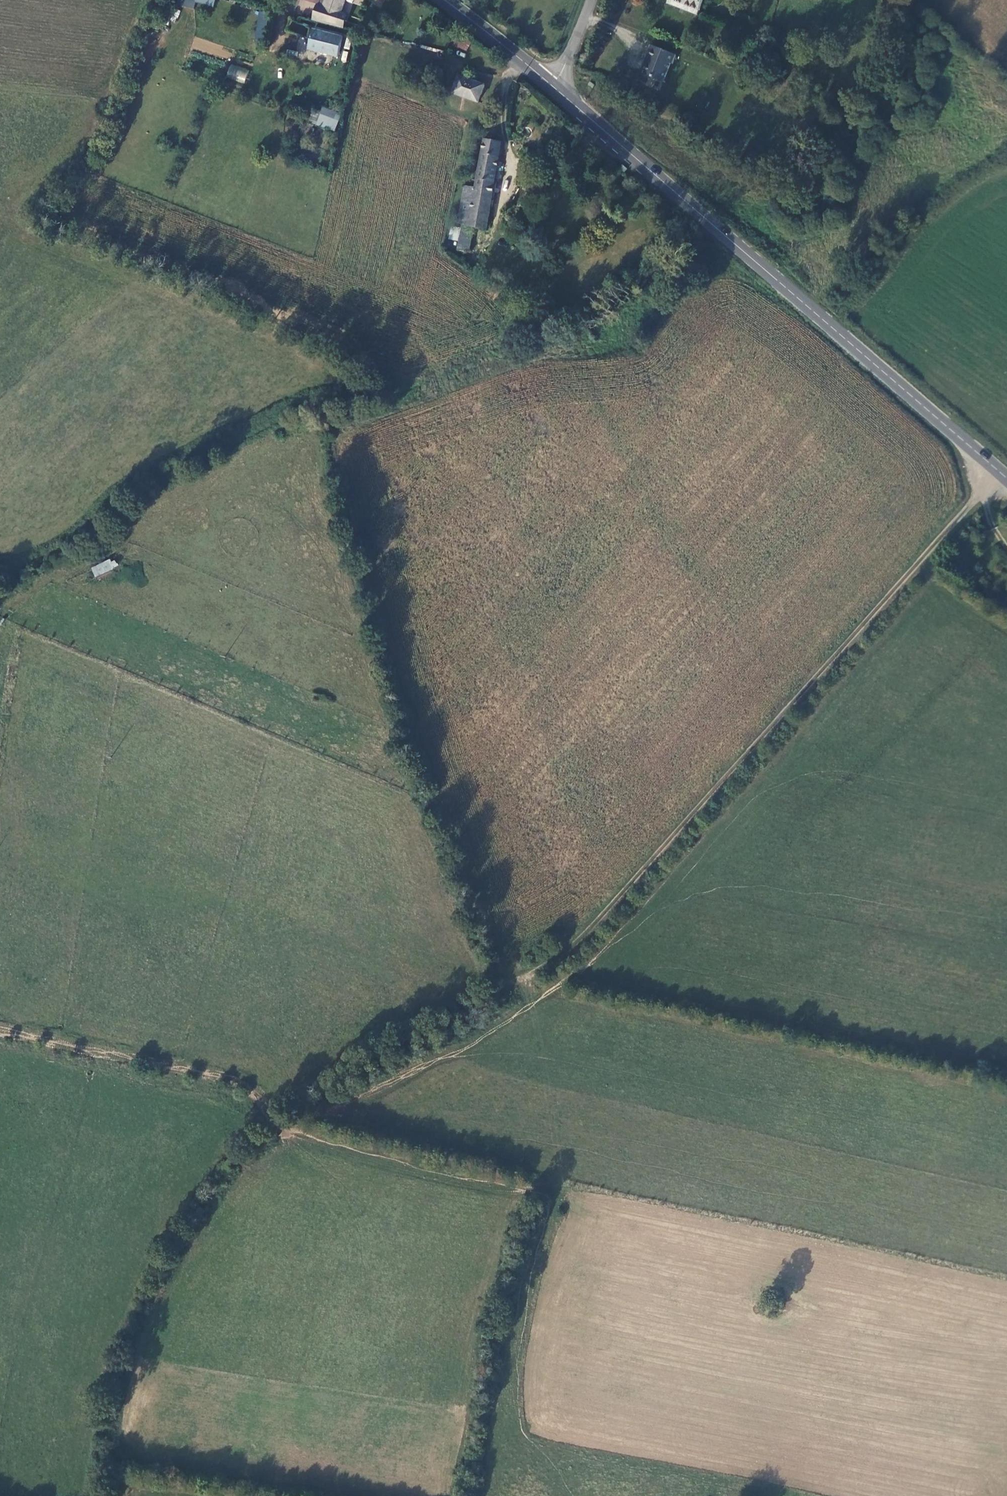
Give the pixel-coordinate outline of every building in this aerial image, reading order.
[(215,0),(177,0),(176,4),(193,9),(195,2),(213,7),(215,0)] [(338,24),(344,0),(325,0),(324,6),(317,4),(313,18),(338,24)] [(694,13),(696,10),(672,0),(665,0),(694,13)] [(696,10),(700,0),(672,0),(696,10)] [(256,38),(267,38),(267,11),(257,11),(256,38)] [(316,30),(312,45),(316,46),(315,50),(338,56),(343,37),(316,30)] [(297,50),(306,51),(307,37),(297,37),(297,50)] [(647,62),(642,75),(662,83),(669,64),(671,65),(674,56),(649,46),(644,61),(647,62)] [(225,77),(244,83),(248,69),(230,63),(225,77)] [(485,84),(459,76),(453,93),(479,102),(485,84)] [(313,104),(307,122),(334,131),(340,114),(313,104)] [(495,118),(496,116),(497,113),(496,111),(495,110),(492,110),(490,110),(489,112),(489,115),(490,117),(491,118),(493,118),(495,118)] [(487,229),(503,142),(491,140),(485,139),(476,187),(465,186),(458,224),(487,229)] [(95,577),(118,566),(114,557),(91,568),(95,577)]
